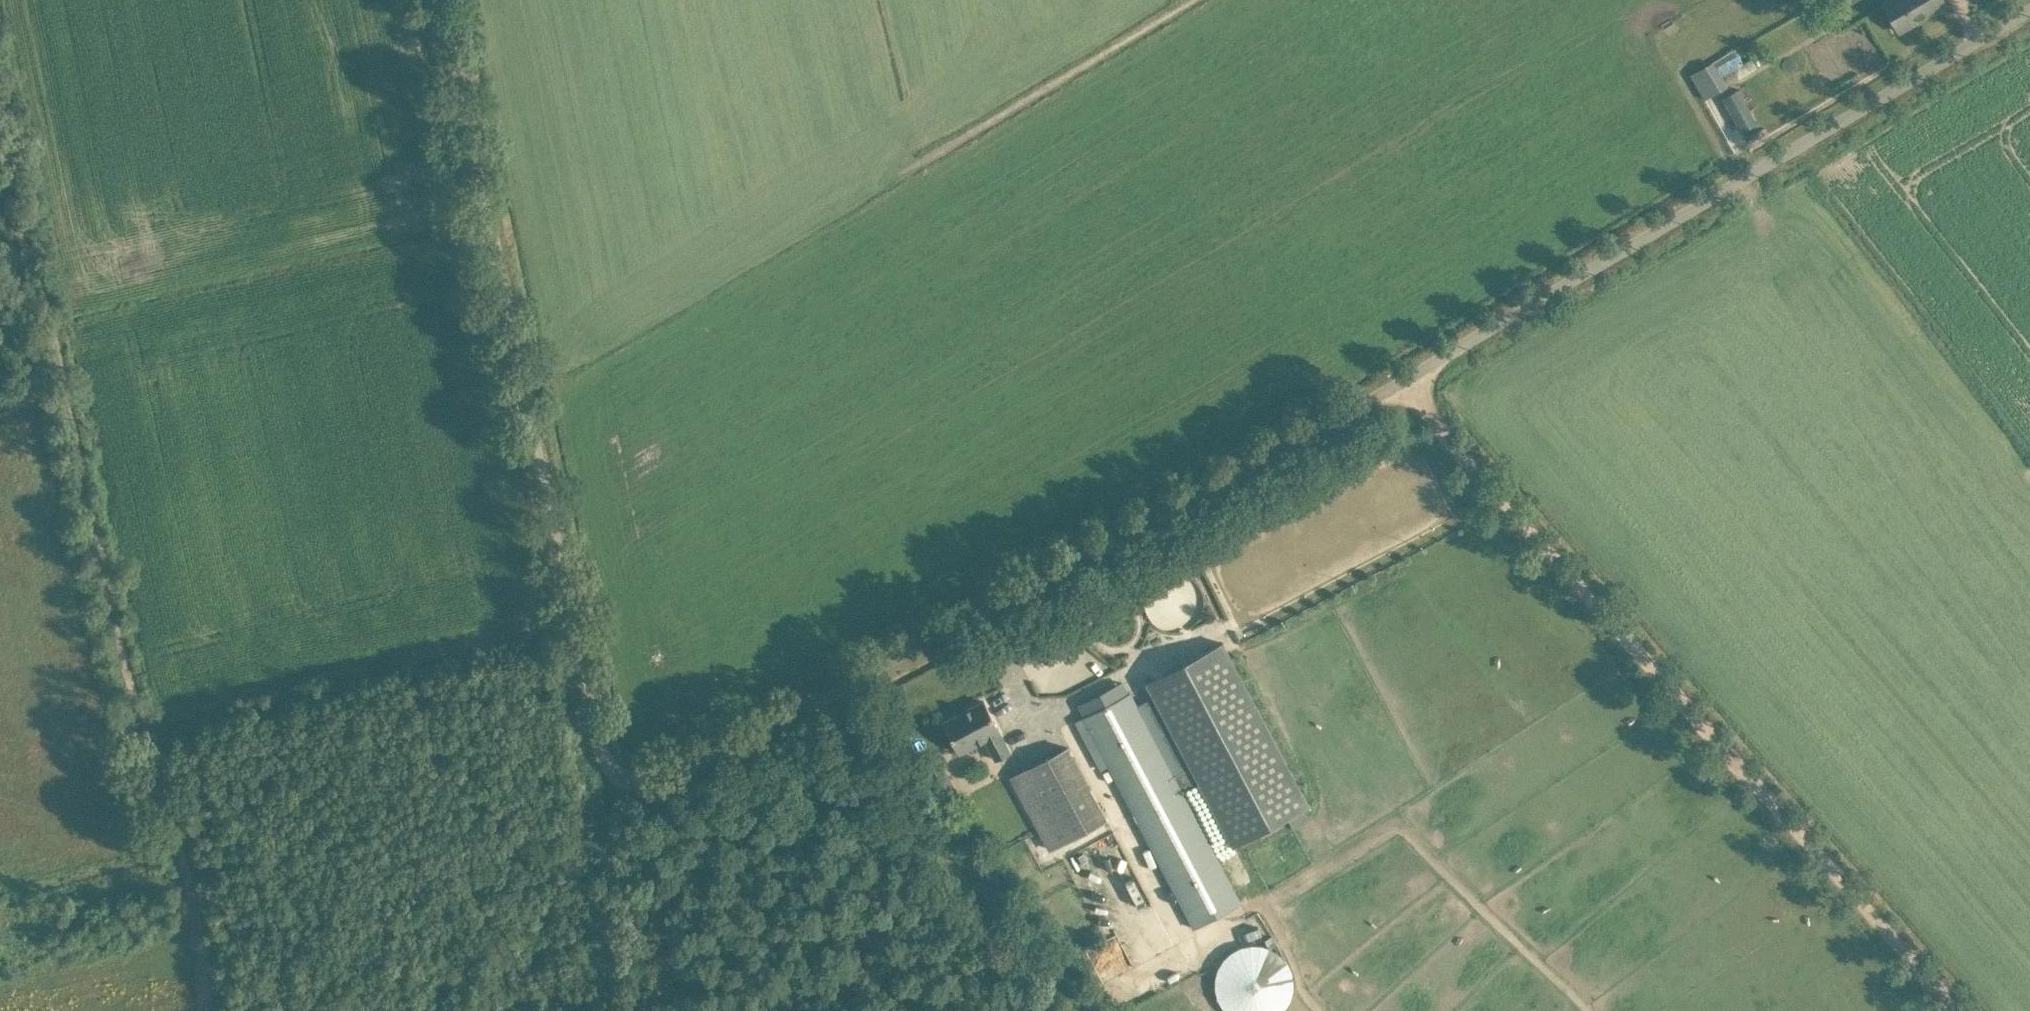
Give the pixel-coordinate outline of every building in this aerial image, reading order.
[(1890,12),(1900,29),(1946,2),(1945,0),(1886,0),(1885,1),(1888,6),(1887,7),(1890,12)] [(1726,85),(1712,62),(1691,75),(1705,98),(1726,85)] [(1757,120),(1738,89),(1723,98),(1742,129),(1757,120)] [(1083,715),(1093,733),(1194,927),(1241,902),(1180,788),(1197,779),(1232,845),(1310,804),(1224,640),(1146,681),(1190,765),(1173,773),(1130,691),(1083,715)] [(944,721),(953,739),(958,748),(984,735),(996,758),(1010,751),(999,731),(1000,730),(984,700),(944,721)] [(1011,777),(1021,794),(1049,847),(1106,817),(1068,746),(1011,777)] [(1216,978),(1216,989),(1219,997),(1223,1006),(1228,1010),(1282,1010),(1286,1006),(1291,997),(1293,991),(1294,987),(1294,977),(1291,967),(1287,960),(1280,952),(1279,952),(1271,947),(1259,944),(1251,944),(1240,946),(1231,951),(1223,959),(1219,967),(1216,978)]
